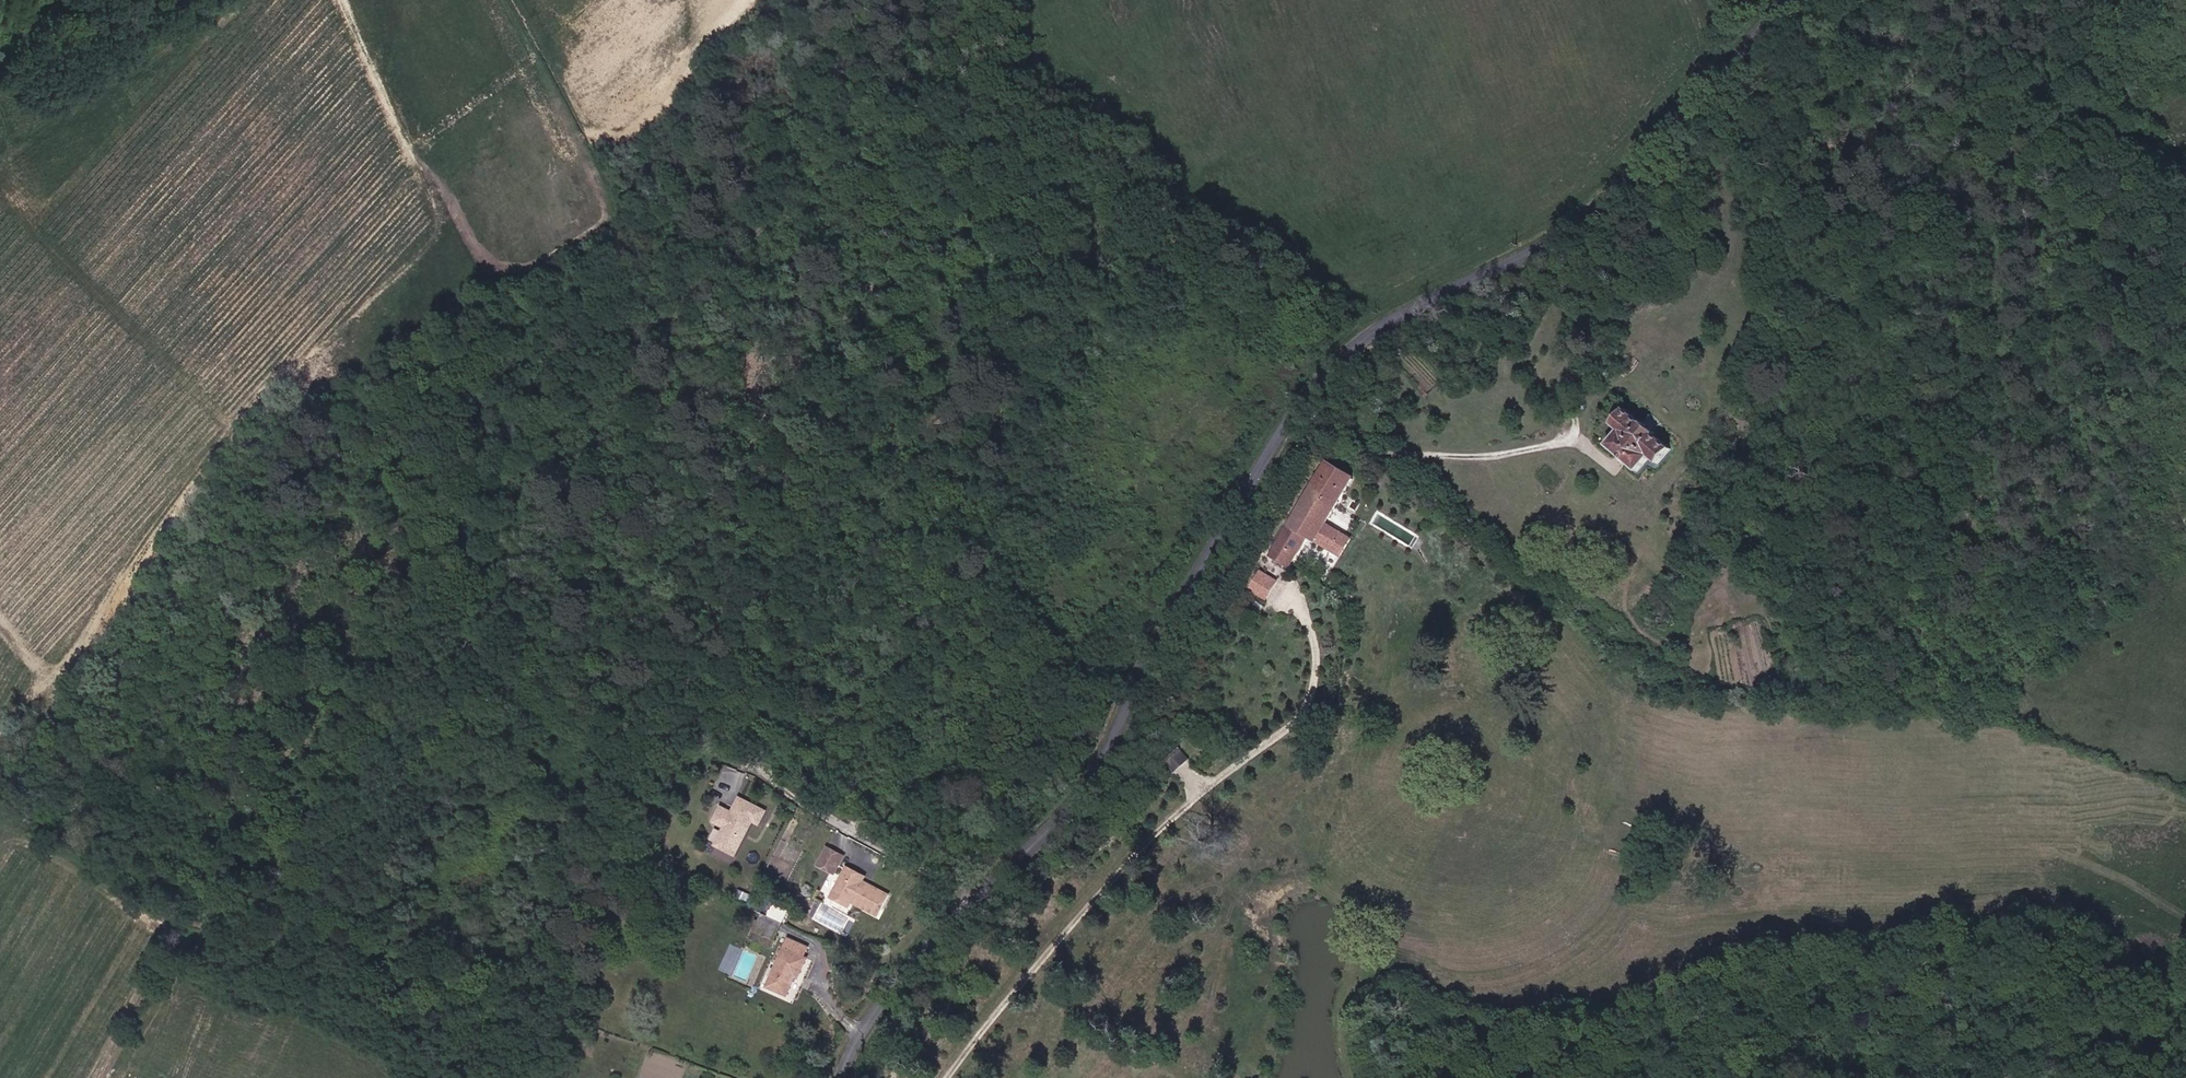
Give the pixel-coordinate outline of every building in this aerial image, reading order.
[(1626,407),(1613,423),(1622,430),(1610,445),(1641,471),(1653,456),(1662,462),(1675,448),(1646,420),(1643,423),(1626,407)] [(1320,475),(1322,477),(1281,543),(1299,554),(1311,535),(1343,556),(1353,546),(1350,543),(1353,539),(1330,524),(1358,477),(1331,461),(1320,475)] [(1274,553),(1292,565),(1299,554),(1281,543),(1274,553)] [(1271,599),(1281,579),(1264,571),(1254,591),(1271,599)] [(774,809),(749,796),(741,811),(730,805),(723,819),(733,825),(724,842),(743,853),(752,831),(761,818),(767,822),(774,809)] [(836,869),(846,852),(836,847),(827,864),(836,869)] [(843,873),(853,856),(846,852),(836,869),(843,873)] [(874,876),(856,866),(840,897),(858,906),(861,901),(887,915),(898,895),(878,884),(876,887),(870,884),(874,876)] [(781,919),(760,910),(756,919),(778,928),(781,919)] [(771,945),(778,928),(756,919),(749,936),(771,945)] [(803,952),(806,944),(788,937),(767,984),(785,991),(794,972),(799,974),(808,954),(803,952)]
